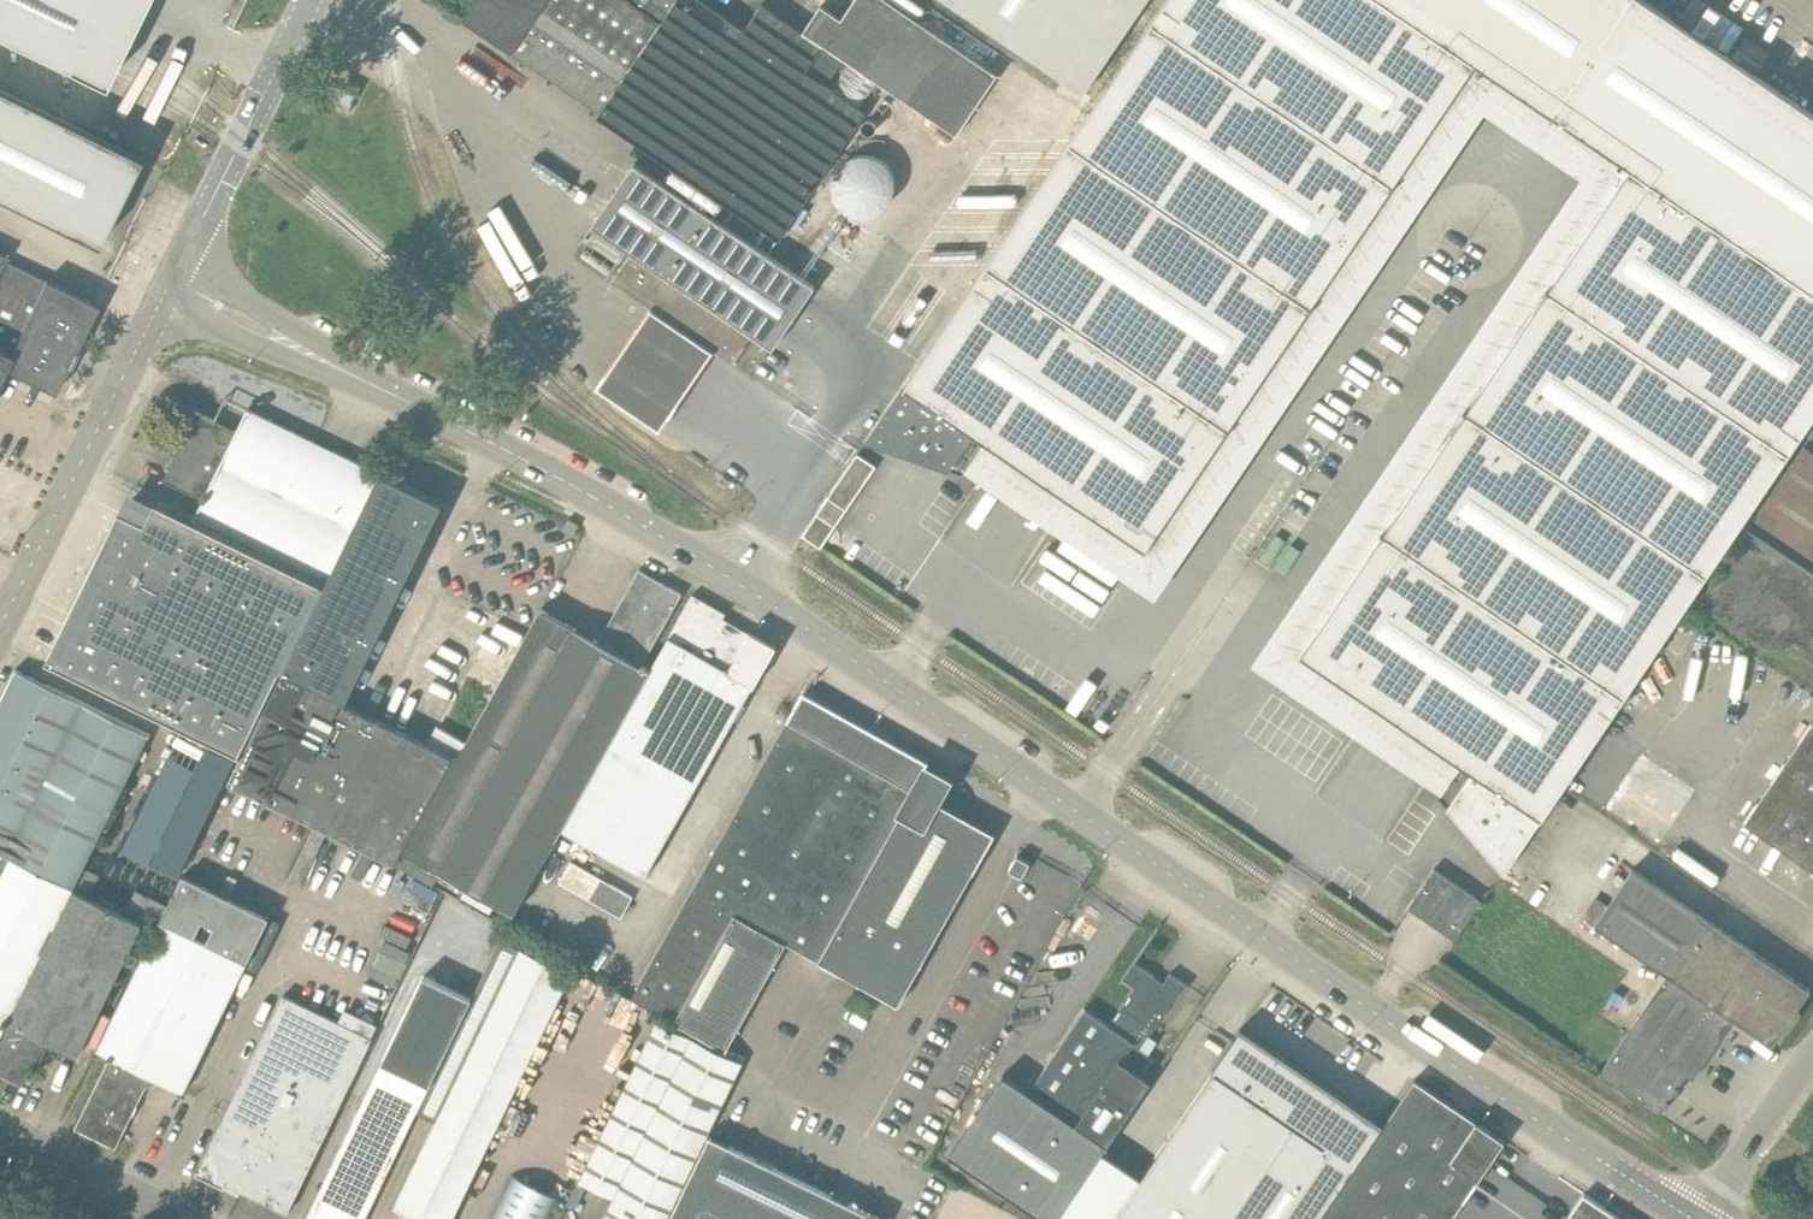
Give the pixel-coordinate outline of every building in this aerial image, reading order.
[(103,86),(112,67),(124,43),(144,0),(0,0),(0,36),(103,86)] [(676,0),(475,0),(461,20),(511,54),(598,113),(676,0)] [(598,113),(596,117),(779,241),(866,112),(860,108),(878,83),(803,32),(761,4),(744,29),(701,0),(676,0),(598,113)] [(803,32),(878,83),(956,136),(997,75),(886,0),(854,0),(841,20),(820,6),(803,32)] [(866,443),(963,476),(986,442),(1145,550),(1475,64),(1555,118),(1634,0),(1166,0),(866,443)] [(1026,55),(1083,94),(1147,0),(945,0),(1026,55)] [(1555,118),(1630,169),(1571,254),(1300,655),(1459,763),(1436,797),(1503,874),(1812,416),(1812,115),(1643,0),(1634,0),(1555,118)] [(0,90),(0,199),(96,246),(140,159),(0,90)] [(896,188),(897,182),(896,176),(894,170),(891,164),(888,160),(883,156),(878,153),(872,151),(866,151),(860,151),(854,153),(848,156),(844,160),(840,164),(837,170),(835,175),(835,182),(835,188),(837,193),(840,199),(844,204),(848,207),(854,210),(860,212),(866,213),(872,212),(877,210),(883,207),(888,204),(892,199),(894,193),(896,188)] [(610,283),(651,310),(732,366),(752,336),(772,350),(814,288),(633,164),(591,226),(631,253),(610,283)] [(4,369),(54,394),(97,306),(3,261),(5,257),(0,254),(0,377),(4,369)] [(325,584),(379,473),(248,409),(236,432),(197,412),(163,481),(203,500),(193,520),(325,584)] [(1805,446),(1754,519),(1789,543),(1812,559),(1812,451),(1805,446)] [(801,536),(820,548),(876,467),(857,454),(801,536)] [(281,674),(241,757),(228,783),(314,825),(288,880),(300,885),(326,831),(401,868),(407,854),(525,636),(497,621),(427,745),(345,705),(443,504),(379,473),(325,584),(281,674)] [(281,674),(325,584),(193,520),(129,489),(115,519),(130,527),(116,554),(101,547),(86,577),(88,578),(71,613),(61,634),(47,662),(241,757),(281,674)] [(1746,530),(1698,603),(1765,648),(1789,646),(1812,662),(1812,576),(1746,530)] [(680,594),(638,570),(597,642),(540,609),(407,854),(513,914),(649,671),(645,668),(645,667),(641,665),(680,594)] [(649,671),(561,830),(644,877),(753,685),(775,645),(774,645),(772,647),(755,637),(756,635),(754,637),(722,619),(725,614),(724,613),(723,615),(691,598),(693,596),(692,595),(649,671)] [(74,889),(150,737),(18,671),(0,707),(0,853),(74,889)] [(818,961),(819,961),(898,1005),(982,855),(973,824),(935,802),(936,802),(912,789),(927,763),(803,694),(734,818),(693,887),(630,999),(674,1024),(726,1051),(786,944),(818,962),(818,961)] [(1743,824),(1812,871),(1812,726),(1811,724),(1743,824)] [(1612,802),(1658,834),(1698,779),(1651,746),(1612,802)] [(48,1043),(75,1056),(140,923),(74,890),(74,889),(0,853),(0,1040),(0,1041),(9,1024),(48,1043)] [(1030,863),(1017,856),(1009,871),(1022,878),(1030,863)] [(621,919),(633,898),(570,862),(558,884),(621,919)] [(1433,869),(1407,908),(1454,940),(1480,901),(1433,869)] [(1668,976),(1735,1021),(1773,1047),(1811,991),(1631,870),(1593,926),(1668,976)] [(109,1057),(74,1129),(114,1149),(150,1077),(182,1093),(269,918),(184,876),(175,894),(173,893),(96,1050),(109,1057)] [(151,917),(160,895),(138,886),(129,907),(151,917)] [(395,987),(401,971),(404,972),(414,949),(387,937),(370,976),(395,987)] [(416,1112),(435,1122),(394,1206),(411,1215),(410,1218),(452,1218),(571,974),(500,939),(471,1000),(416,1112)] [(1154,978),(1156,976),(1134,962),(1122,979),(1134,987),(1129,996),(1131,997),(1126,1004),(1124,1002),(1118,1012),(1120,1013),(1116,1020),(1113,1018),(1109,1025),(1084,1009),(1034,1085),(1065,1106),(1066,1105),(1080,1115),(1080,1116),(1084,1119),(1086,1117),(1100,1126),(1148,1053),(1141,1049),(1184,983),(1169,974),(1163,984),(1154,978)] [(1735,1021),(1668,976),(1601,1076),(1661,1116),(1666,1109),(1668,1111),(1672,1104),(1670,1103),(1675,1095),(1678,1097),(1682,1091),(1679,1089),(1687,1077),(1694,1082),(1735,1021)] [(471,1000),(424,977),(381,1063),(306,1218),(365,1218),(416,1112),(471,1000)] [(287,1214),(372,1039),(283,996),(198,1170),(197,1170),(195,1175),(223,1188),(225,1184),(287,1214)] [(602,1218),(667,1218),(742,1063),(655,1021),(578,1181),(613,1198),(602,1218)] [(0,1040),(0,1076),(20,1086),(29,1068),(34,1071),(48,1043),(9,1024),(0,1041),(0,1040)] [(1229,1218),(1321,1218),(1356,1167),(1324,1147),(1352,1106),(1239,1029),(1210,1070),(1214,1072),(1292,1127),(1229,1218)] [(1214,1072),(1139,1183),(1114,1218),(1229,1218),(1292,1127),(1214,1072)] [(949,1155),(1044,1218),(1057,1218),(1107,1145),(1003,1075),(949,1155)] [(1504,1142),(1411,1082),(1356,1167),(1321,1218),(1453,1218),(1504,1142)] [(709,1137),(670,1218),(878,1218),(709,1137)] [(1806,1183),(1812,1171),(1812,1167),(1803,1160),(1794,1175),(1806,1183)] [(559,1197),(513,1175),(492,1218),(548,1218),(559,1197)] [(1583,1195),(1566,1218),(1618,1218),(1583,1195)]
